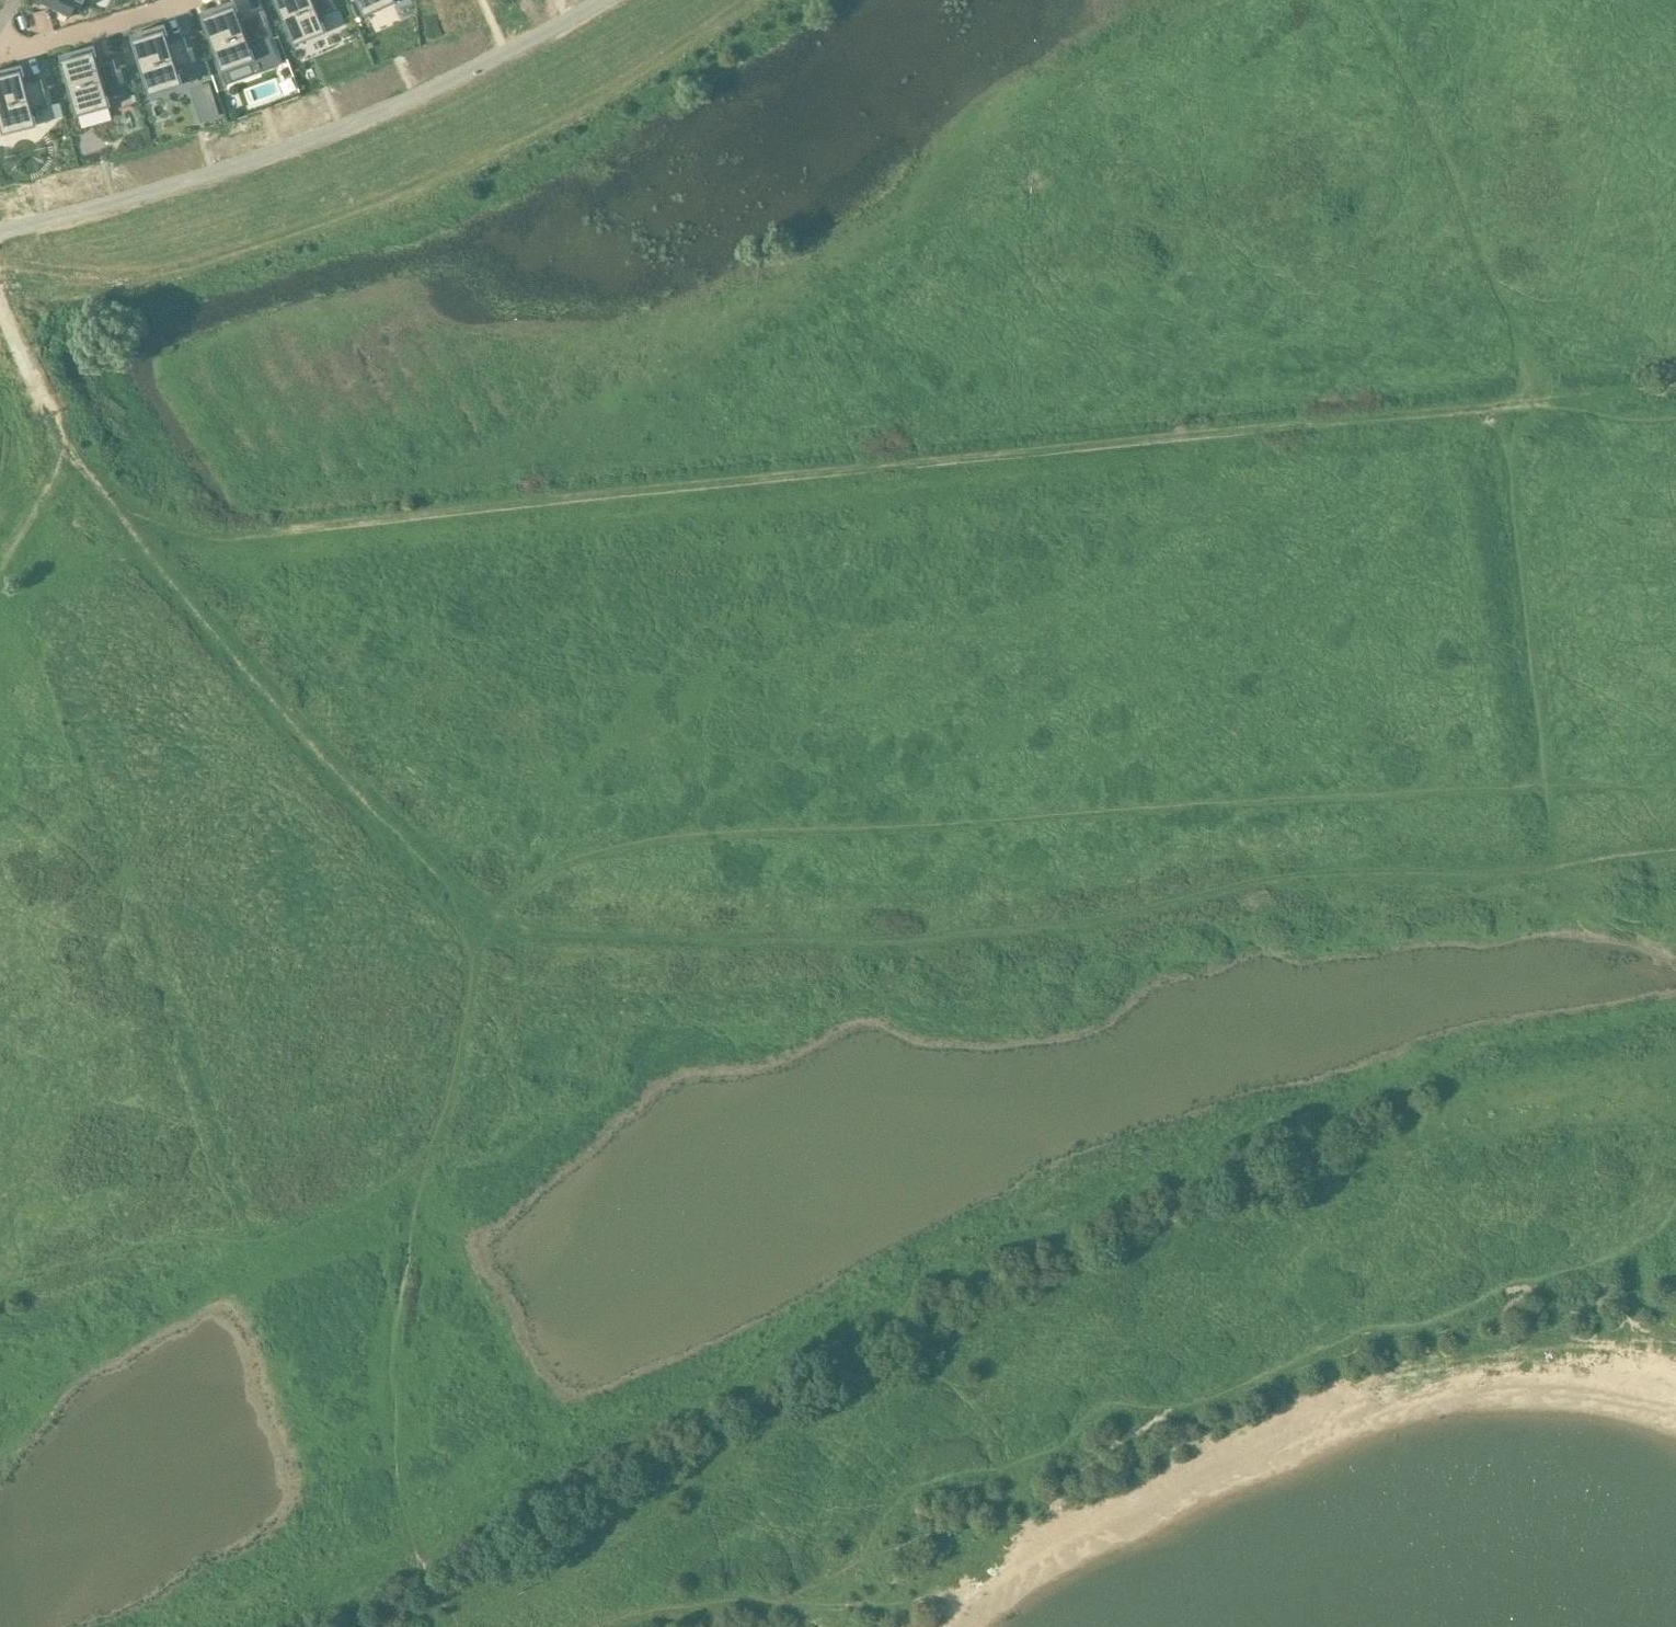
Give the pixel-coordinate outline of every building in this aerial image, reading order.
[(64,1),(76,6),(84,9),(88,0),(63,0),(64,1)] [(295,46),(328,33),(321,17),(335,11),(331,0),(275,0),(295,46)] [(365,17),(397,2),(396,0),(357,0),(365,17)] [(64,1),(59,12),(71,17),(76,6),(64,1)] [(235,1),(201,13),(203,19),(223,73),(256,61),(250,44),(269,37),(260,12),(241,18),(237,7),(235,1)] [(165,25),(131,35),(133,41),(148,90),(150,96),(184,85),(182,79),(179,68),(193,64),(185,38),(170,42),(167,31),(165,25)] [(269,37),(250,44),(256,61),(275,54),(269,37)] [(94,46),(60,56),(62,62),(76,111),(77,117),(112,107),(110,101),(107,90),(121,86),(114,60),(99,64),(96,52),(94,46)] [(0,71),(0,123),(2,130),(3,136),(38,127),(36,121),(33,110),(48,106),(42,80),(27,84),(24,72),(22,65),(0,71)]
